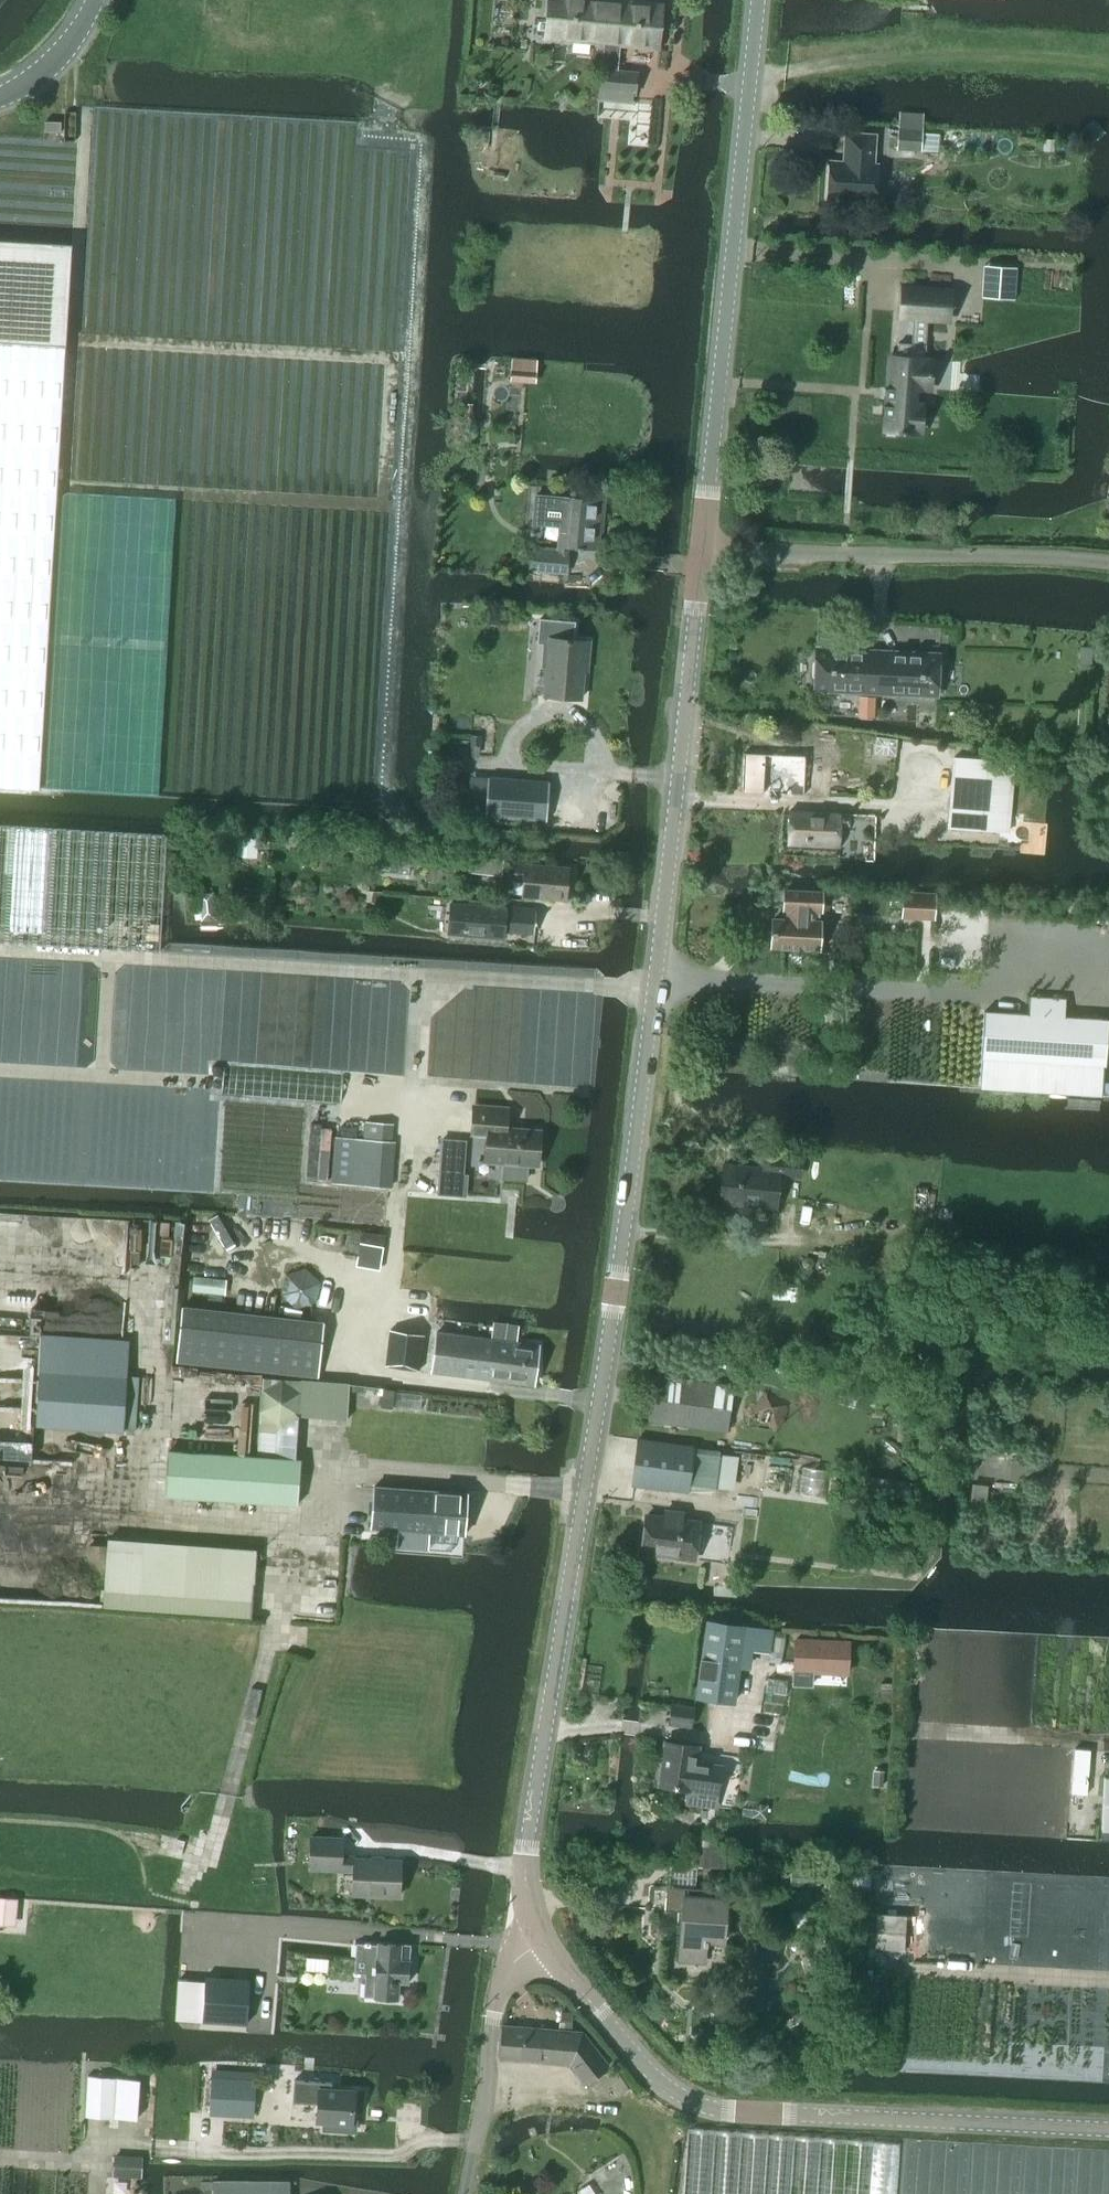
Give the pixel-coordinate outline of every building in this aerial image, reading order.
[(605,43),(608,1),(596,0),(554,0),(550,38),(605,43)] [(659,48),(663,6),(608,1),(605,43),(599,101),(632,104),(633,95),(635,95),(638,73),(615,71),(618,45),(659,48)] [(512,34),(514,10),(494,9),(492,33),(512,34)] [(920,152),(924,113),(900,111),(896,150),(920,152)] [(45,132),(62,132),(62,120),(45,120),(45,132)] [(874,164),(875,135),(847,134),(846,154),(849,154),(848,163),(831,162),(829,198),(876,201),(878,165),(874,164)] [(39,789),(72,244),(0,240),(0,786),(39,789)] [(951,319),(952,289),(904,286),(902,316),(951,319)] [(881,403),(880,416),(895,418),(894,420),(900,421),(900,418),(915,419),(917,391),(909,390),(911,374),(924,375),(926,347),(921,346),(922,331),(894,329),(893,344),(886,343),(883,374),(881,374),(880,385),(883,386),(882,392),(879,391),(878,403),(881,403)] [(511,371),(511,380),(525,381),(526,372),(536,372),(536,362),(522,361),(521,371),(511,371)] [(535,494),(534,518),(560,520),(566,529),(566,531),(562,531),(561,545),(565,545),(565,546),(578,547),(577,551),(579,551),(579,555),(594,556),(595,549),(597,549),(602,488),(578,486),(577,493),(573,497),(535,494)] [(566,571),(567,553),(531,550),(529,567),(566,571)] [(573,640),(575,622),(540,619),(538,644),(551,645),(546,697),(580,699),(582,670),(586,670),(588,641),(573,640)] [(1081,647),(1080,665),(1092,666),(1093,647),(1081,647)] [(876,690),(878,654),(816,651),(816,659),(812,662),(812,676),(815,680),(814,687),(830,688),(833,691),(842,692),(846,689),(876,690)] [(937,693),(937,685),(941,682),(941,668),(938,665),(938,657),(878,654),(876,690),(905,691),(909,695),(917,695),(921,692),(937,693)] [(743,753),(742,793),(804,796),(805,763),(830,764),(830,752),(806,751),(805,756),(743,753)] [(952,756),(946,827),(1008,832),(1014,761),(952,756)] [(488,778),(485,817),(546,821),(549,782),(488,778)] [(446,780),(445,794),(468,795),(468,781),(446,780)] [(789,812),(787,844),(838,846),(840,814),(789,812)] [(167,836),(0,826),(0,943),(160,952),(167,836)] [(241,838),(239,855),(256,857),(257,839),(241,838)] [(470,856),(468,871),(502,876),(504,860),(470,856)] [(512,864),(510,881),(522,882),(521,897),(566,901),(569,868),(512,864)] [(934,919),(935,893),(903,892),(902,918),(934,919)] [(821,914),(822,895),(785,893),(784,911),(792,912),(791,922),(773,921),(772,949),(819,951),(821,925),(817,924),(817,914),(821,914)] [(450,904),(448,933),(505,938),(506,930),(534,932),(536,911),(450,904)] [(213,907),(201,908),(202,920),(214,919),(213,907)] [(980,1088),(1102,1096),(1102,1092),(1108,1093),(1108,1083),(1103,1082),(1104,1066),(1106,1066),(1108,1021),(1108,1020),(1065,1017),(1066,1000),(1030,998),(1028,1015),(984,1012),(982,1058),(980,1088)] [(537,1166),(540,1133),(506,1130),(507,1114),(473,1112),(472,1135),(487,1136),(485,1162),(505,1164),(504,1179),(526,1181),(527,1166),(537,1166)] [(390,1143),(392,1125),(365,1122),(364,1140),(336,1138),(332,1183),(389,1188),(393,1143),(390,1143)] [(800,1179),(802,1158),(769,1155),(766,1170),(726,1166),(723,1204),(776,1209),(779,1177),(800,1179)] [(380,1270),(383,1248),(360,1244),(356,1266),(380,1270)] [(296,1307),(315,1303),(320,1283),(305,1268),(289,1273),(283,1294),(296,1307)] [(225,1295),(226,1281),(194,1278),(193,1292),(225,1295)] [(182,1307),(176,1361),(318,1377),(324,1322),(182,1307)] [(514,1344),(516,1329),(493,1326),(491,1341),(436,1334),(431,1373),(532,1386),(537,1347),(514,1344)] [(419,1371),(424,1335),(391,1330),(385,1366),(419,1371)] [(135,1431),(138,1376),(127,1376),(129,1342),(41,1337),(36,1427),(123,1432),(123,1430),(135,1431)] [(728,1432),(733,1386),(647,1373),(640,1420),(728,1432)] [(263,1377),(256,1458),(293,1461),(297,1416),(347,1420),(349,1384),(263,1377)] [(383,1389),(381,1407),(393,1408),(395,1390),(383,1389)] [(688,1494),(688,1492),(714,1491),(719,1456),(693,1453),(693,1450),(637,1443),(632,1487),(688,1494)] [(168,1452),(165,1496),(297,1505),(300,1461),(293,1461),(256,1458),(168,1452)] [(425,1533),(465,1535),(468,1492),(374,1485),(371,1529),(405,1531),(404,1549),(424,1550),(425,1533)] [(683,1523),(683,1516),(664,1514),(663,1520),(646,1518),(642,1554),(694,1561),(698,1525),(683,1523)] [(186,1544),(181,1612),(252,1617),(256,1549),(186,1544)] [(769,1652),(772,1631),(706,1622),(695,1696),(734,1701),(742,1648),(769,1652)] [(847,1671),(848,1638),(793,1636),(791,1683),(811,1683),(811,1670),(847,1671)] [(672,1705),(669,1723),(691,1726),(694,1708),(672,1705)] [(718,1794),(721,1767),(695,1764),(697,1746),(667,1742),(661,1787),(691,1791),(718,1794)] [(1087,1794),(1090,1750),(1074,1748),(1071,1793),(1087,1794)] [(766,1819),(769,1805),(760,1803),(753,1808),(752,1817),(766,1819)] [(399,1896),(400,1860),(355,1859),(355,1854),(342,1854),(342,1838),(309,1838),(309,1871),(353,1872),(353,1894),(399,1896)] [(695,1838),(693,1866),(709,1868),(711,1840),(695,1838)] [(711,1851),(710,1868),(724,1869),(725,1852),(711,1851)] [(579,1855),(571,1854),(570,1862),(578,1863),(579,1855)] [(853,1872),(853,1886),(870,1886),(871,1873),(853,1872)] [(724,1945),(727,1902),(707,1901),(707,1892),(667,1889),(666,1912),(684,1913),(680,1961),(705,1963),(706,1944),(724,1945)] [(357,1943),(354,1973),(366,1974),(364,1997),(397,1999),(399,1982),(408,1983),(410,1961),(406,1960),(407,1944),(379,1942),(379,1945),(357,1943)] [(329,1972),(329,1958),(307,1957),(306,1971),(329,1972)] [(247,2024),(249,1980),(205,1977),(202,2021),(247,2024)] [(561,2013),(559,2029),(570,2030),(571,2014),(561,2013)] [(585,2084),(609,2065),(583,2033),(503,2025),(500,2058),(570,2064),(585,2084)] [(138,2121),(140,2081),(88,2079),(85,2118),(138,2121)] [(253,2117),(256,2081),(211,2079),(209,2114),(253,2117)] [(356,2123),(352,2123),(353,2092),(330,2090),(330,2083),(294,2081),(293,2102),(318,2103),(317,2121),(324,2121),(323,2129),(355,2131),(356,2123)] [(142,2179),(143,2157),(113,2156),(112,2177),(142,2179)] [(290,2181),(214,2182),(214,2193),(290,2193),(290,2181)]
